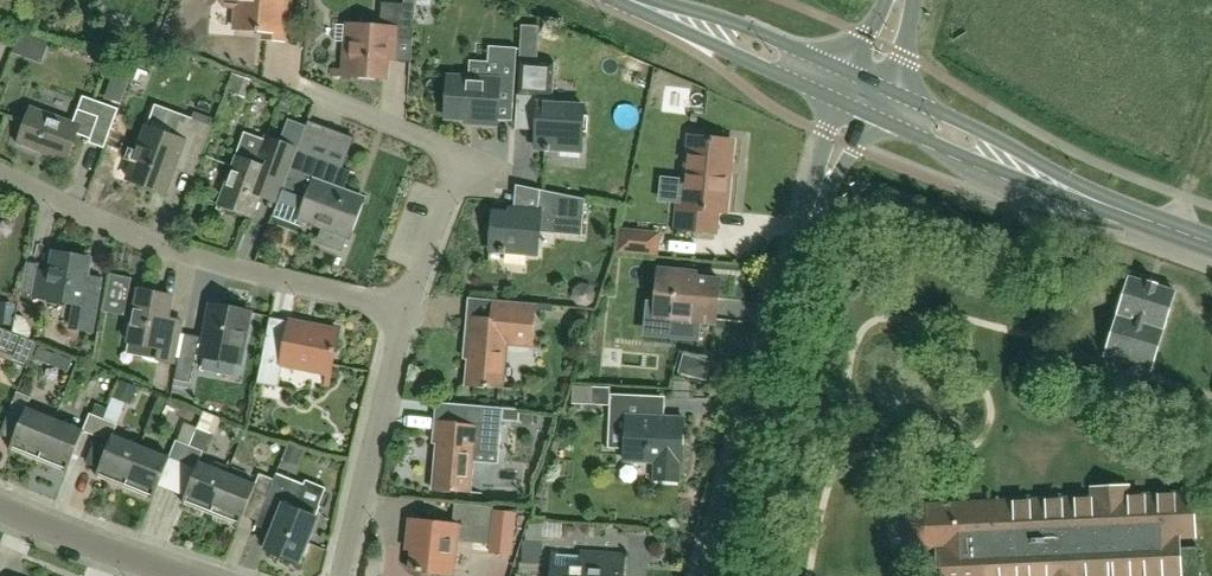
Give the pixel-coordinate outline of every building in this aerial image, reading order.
[(225,6),(237,7),(235,29),(264,32),(264,39),(276,40),(282,41),(286,0),(221,0),(225,6)] [(344,74),(384,77),(386,61),(387,44),(400,45),(412,46),(416,4),(416,0),(405,0),(405,4),(398,3),(382,2),(380,28),(348,26),(347,42),(344,74)] [(528,47),(529,14),(510,14),(510,47),(528,47)] [(495,126),(497,107),(498,93),(506,93),(513,94),(516,49),(489,48),(488,63),(487,79),(469,78),(448,77),(446,118),(464,119),(479,120),(479,125),(495,126)] [(528,103),(539,104),(537,131),(536,148),(581,151),(582,132),(583,116),(584,107),(553,105),(556,64),(539,63),(521,62),(518,102),(528,103)] [(119,109),(105,103),(83,95),(73,121),(32,106),(17,144),(68,163),(80,131),(92,136),(90,142),(97,145),(104,148),(119,109)] [(173,137),(164,134),(147,128),(128,178),(166,193),(175,170),(183,147),(193,151),(202,155),(213,126),(195,119),(181,114),(173,137)] [(283,190),(298,151),(299,149),(264,136),(255,162),(237,155),(219,203),(253,216),(260,197),(269,200),(278,204),(283,190)] [(676,228),(708,231),(719,232),(721,211),(725,212),(732,140),(689,136),(682,206),(678,206),(676,228)] [(298,151),(283,190),(278,204),(273,216),(301,227),(303,221),(323,228),(345,237),(346,237),(360,198),(348,193),(335,188),(343,168),(298,151)] [(585,199),(574,196),(539,190),(538,200),(537,210),(519,209),(519,213),(493,211),(489,252),(536,256),(538,232),(581,236),(585,199)] [(617,253),(659,257),(660,244),(661,232),(619,228),(617,253)] [(37,268),(38,264),(32,263),(27,262),(21,294),(32,296),(32,292),(47,294),(46,299),(76,304),(72,327),(93,331),(101,289),(92,287),(85,286),(87,275),(90,258),(55,252),(52,270),(37,268)] [(658,268),(654,318),(714,323),(716,310),(718,279),(683,276),(684,271),(658,268)] [(566,274),(562,292),(579,295),(582,278),(566,274)] [(1175,292),(1129,277),(1104,356),(1150,370),(1175,292)] [(159,360),(159,358),(173,361),(181,324),(173,323),(167,321),(172,297),(139,290),(129,341),(144,344),(142,357),(159,360)] [(472,317),(471,342),(465,342),(464,358),(469,359),(467,384),(499,387),(502,344),(533,347),(536,303),(493,299),(493,309),(492,319),(472,317)] [(197,354),(241,363),(251,312),(212,304),(205,338),(195,336),(184,334),(175,380),(191,383),(197,354)] [(6,324),(21,325),(22,309),(7,309),(6,324)] [(283,365),(333,374),(341,331),(292,321),(290,331),(280,329),(270,327),(259,383),(279,387),(283,365)] [(11,354),(8,360),(29,368),(39,342),(0,327),(0,350),(11,354)] [(701,378),(705,362),(680,355),(676,371),(701,378)] [(598,397),(600,383),(565,378),(563,392),(598,397)] [(40,460),(56,419),(28,408),(32,398),(18,393),(12,408),(19,411),(26,414),(12,449),(40,460)] [(624,460),(649,461),(654,462),(653,481),(679,482),(680,463),(682,417),(666,416),(654,415),(654,405),(655,395),(610,393),(609,406),(608,427),(625,427),(625,444),(624,460)] [(503,408),(436,402),(435,414),(433,445),(437,445),(434,489),(466,492),(470,449),(499,451),(502,420),(518,421),(519,409),(503,408)] [(168,431),(197,443),(204,425),(175,413),(168,431)] [(91,415),(84,430),(91,433),(98,436),(104,420),(92,415),(91,415)] [(84,430),(56,419),(40,460),(68,471),(84,430)] [(126,487),(142,447),(114,435),(118,426),(104,420),(98,436),(89,458),(96,460),(102,463),(97,476),(126,487)] [(170,458),(142,447),(126,487),(154,499),(160,486),(171,458),(177,461),(184,464),(191,446),(177,441),(170,458)] [(184,503),(212,514),(229,473),(216,468),(200,461),(204,452),(191,446),(184,464),(191,466),(197,469),(186,497),(184,503)] [(267,497),(274,480),(261,474),(257,484),(229,473),(212,514),(241,526),(254,492),(260,495),(267,497)] [(275,480),(274,480),(267,497),(264,506),(274,510),(282,513),(274,533),(268,550),(300,563),(318,518),(317,518),(321,506),(300,498),(306,484),(278,473),(275,480)] [(1178,536),(1194,535),(1192,494),(1127,497),(1127,487),(1093,489),(1094,499),(926,506),(926,507),(920,508),(914,511),(910,516),(907,521),(906,528),(908,534),(911,539),(915,543),(921,546),(927,547),(938,547),(939,575),(1180,575),(1178,536)] [(409,520),(406,548),(413,549),(411,569),(455,574),(458,539),(490,542),(493,508),(456,504),(454,514),(453,524),(409,520)] [(521,539),(518,571),(539,572),(542,520),(528,520),(527,521),(527,528),(525,527),(524,539),(521,539)] [(553,575),(623,575),(624,560),(604,559),(604,552),(555,549),(553,575)]
